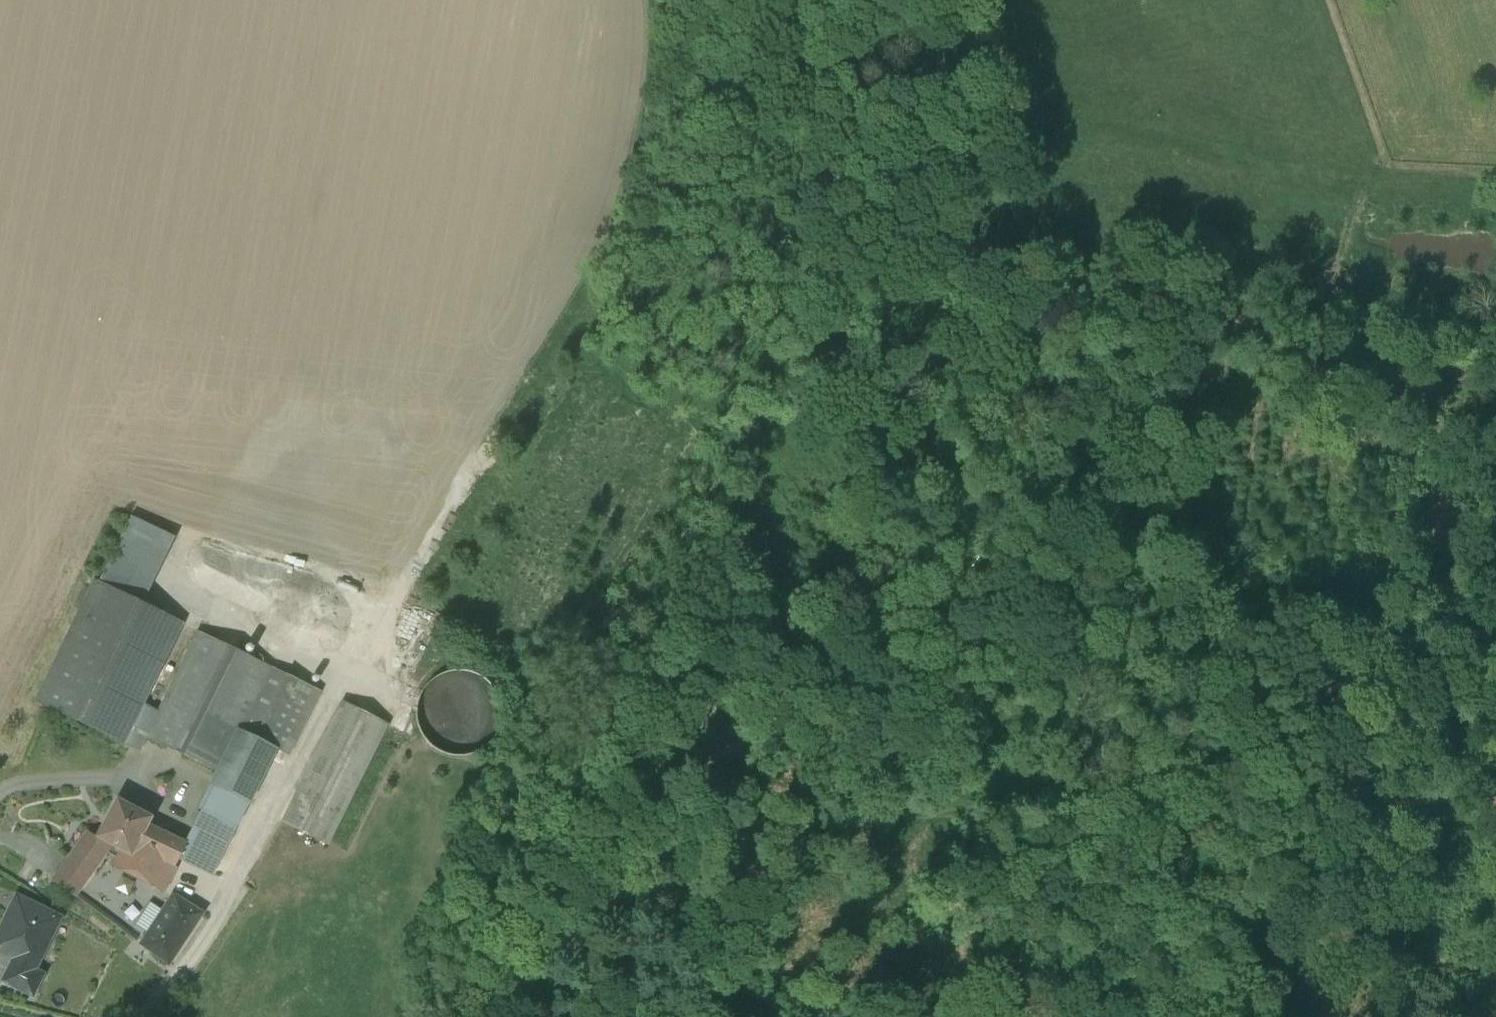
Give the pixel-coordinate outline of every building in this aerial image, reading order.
[(132,517),(100,584),(142,605),(175,538),(132,517)] [(277,560),(256,597),(274,608),(293,576),(289,574),(303,549),(298,546),(287,566),(277,560)] [(140,752),(147,737),(160,712),(142,702),(180,624),(142,605),(100,584),(96,582),(38,701),(45,705),(52,709),(140,752)] [(147,737),(217,772),(218,772),(239,731),(270,667),(198,632),(160,712),(147,737)] [(318,691),(270,667),(239,731),(276,749),(286,754),(318,691)] [(469,754),(484,746),(495,734),(500,718),(499,702),(492,687),(480,676),(464,671),(447,672),(433,679),(422,692),(416,707),(417,724),(425,739),(437,749),(453,755),(469,754)] [(285,822),(327,843),(386,724),(344,704),(285,822)] [(217,772),(211,784),(249,803),(276,749),(239,731),(218,772),(217,772)] [(187,843),(179,859),(190,865),(212,876),(237,827),(249,803),(211,784),(199,809),(202,810),(185,843),(187,843)] [(117,799),(96,838),(112,847),(119,850),(132,857),(140,841),(157,849),(153,856),(175,867),(179,859),(187,843),(185,843),(148,825),(152,817),(117,799)] [(102,861),(112,847),(96,838),(87,833),(78,844),(102,861)] [(170,895),(190,865),(179,859),(175,867),(153,856),(157,849),(140,841),(132,857),(119,850),(112,865),(170,895)] [(92,874),(102,861),(78,844),(69,858),(92,874)] [(53,880),(76,897),(92,874),(69,858),(53,880)] [(36,971),(37,970),(48,947),(44,945),(59,915),(16,894),(0,927),(0,953),(12,959),(36,971)] [(143,946),(169,966),(203,913),(176,896),(165,913),(150,935),(143,946)] [(150,935),(165,913),(150,903),(135,926),(150,935)] [(44,945),(48,947),(63,917),(59,915),(44,945)] [(1,982),(33,998),(45,974),(37,970),(36,971),(12,959),(1,982)]
